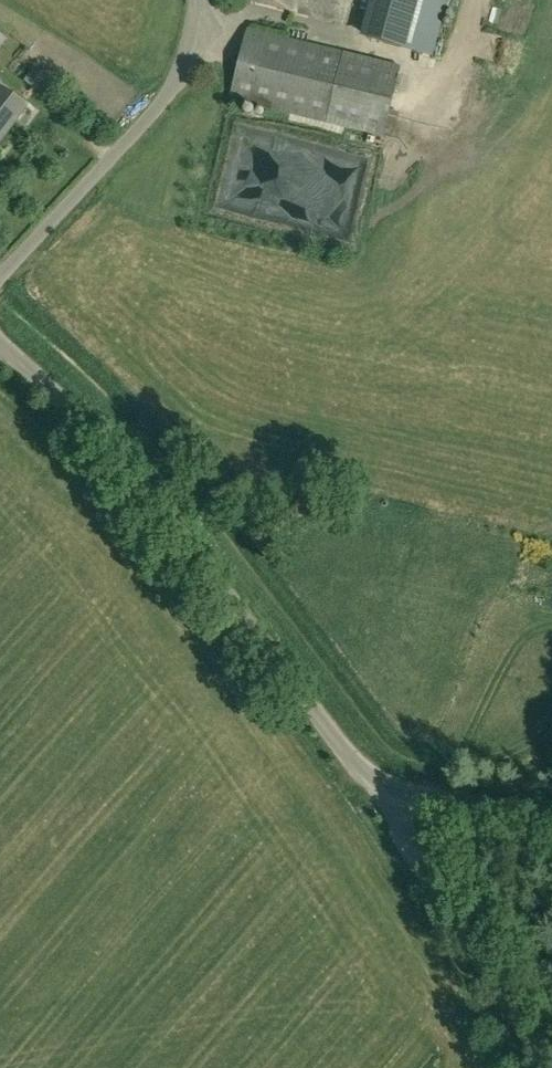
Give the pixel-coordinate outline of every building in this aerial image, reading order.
[(255,2),(341,23),(347,0),(255,0),(255,2)] [(369,38),(433,56),(449,0),(380,0),(369,38)] [(232,99),(386,136),(403,67),(249,30),(232,99)] [(25,107),(0,88),(0,140),(25,107)]
